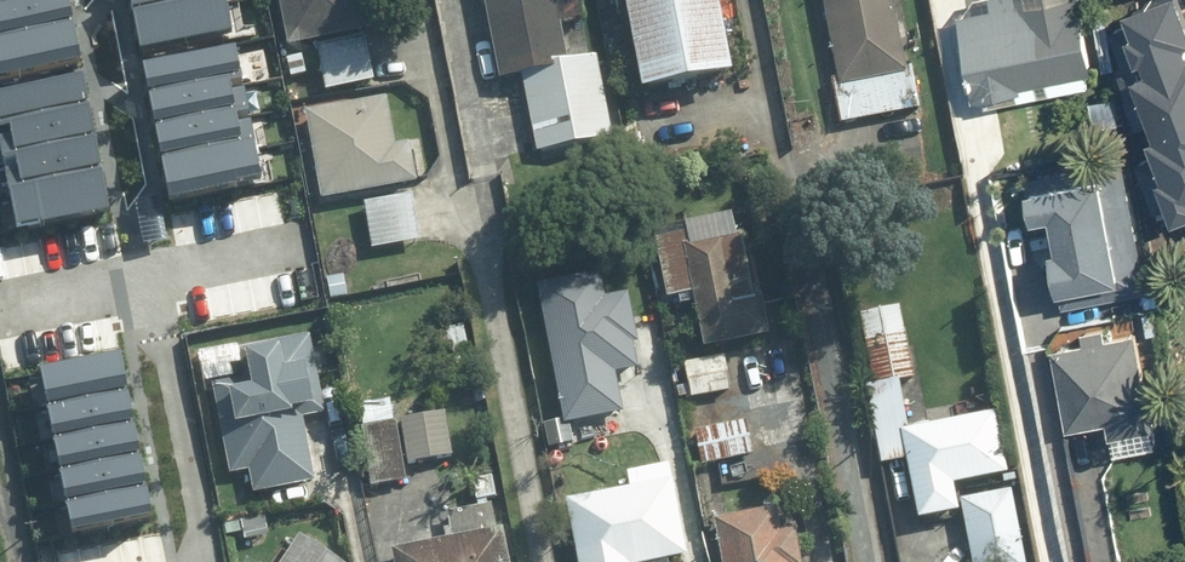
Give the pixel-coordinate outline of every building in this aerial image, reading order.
[(75,23),(70,0),(26,0),(0,5),(0,38),(75,23)] [(133,14),(202,0),(131,0),(133,14)] [(133,14),(141,51),(235,32),(228,0),(202,0),(133,14)] [(278,54),(318,47),(325,93),(371,85),(364,37),(370,36),(364,0),(270,0),(278,54)] [(496,85),(517,81),(532,159),(613,143),(597,60),(564,66),(556,25),(580,21),(576,0),(479,0),(496,85)] [(633,98),(728,81),(713,0),(615,0),(633,98)] [(842,123),(914,108),(892,0),(817,0),(842,123)] [(1081,0),(982,0),(984,12),(959,17),(976,108),(1097,85),(1081,0)] [(1161,192),(1184,184),(1184,0),(1149,0),(1153,11),(1117,23),(1138,85),(1160,78),(1180,136),(1146,148),(1161,192)] [(0,38),(0,77),(82,60),(75,23),(0,38)] [(146,65),(152,97),(243,79),(237,47),(146,65)] [(90,109),(83,78),(0,95),(0,127),(90,109)] [(152,97),(158,129),(249,110),(243,79),(152,97)] [(385,102),(303,115),(317,205),(415,190),(408,148),(392,150),(385,102)] [(3,159),(96,140),(90,109),(0,127),(0,147),(3,159)] [(158,129),(165,160),(256,142),(249,110),(158,129)] [(3,159),(9,191),(102,172),(96,140),(3,159)] [(256,142),(165,160),(172,197),(263,179),(256,142)] [(102,172),(9,191),(17,228),(110,209),(102,172)] [(1126,284),(1104,177),(1034,191),(1039,216),(1051,213),(1068,295),(1126,284)] [(411,198),(360,207),(368,252),(419,243),(411,198)] [(751,293),(740,239),(678,252),(700,352),(766,338),(756,292),(751,293)] [(537,275),(566,418),(624,406),(616,369),(645,363),(629,286),(601,291),(595,263),(537,275)] [(855,304),(873,387),(862,390),(879,472),(905,466),(917,525),(959,516),(969,561),(1021,561),(989,415),(958,421),(955,404),(919,411),(923,429),(907,433),(896,383),(916,379),(898,295),(855,304)] [(1080,340),(1051,347),(1069,430),(1108,421),(1112,440),(1158,430),(1136,331),(1106,338),(1103,325),(1078,331),(1080,340)] [(240,377),(207,384),(226,478),(246,474),(250,496),(312,483),(299,418),(323,413),(308,339),(236,354),(240,377)] [(130,387),(123,354),(43,369),(49,402),(130,387)] [(724,359),(675,366),(679,401),(728,395),(724,359)] [(136,420),(130,387),(49,402),(55,435),(136,420)] [(405,485),(391,398),(358,403),(373,490),(405,485)] [(447,413),(397,422),(405,468),(455,459),(447,413)] [(142,453),(136,420),(55,435),(61,468),(142,453)] [(692,431),(698,470),(755,460),(748,421),(692,431)] [(148,486),(142,453),(61,468),(67,500),(148,486)] [(561,505),(574,561),(680,561),(683,561),(665,481),(561,505)] [(154,518),(148,486),(67,500),(73,533),(154,518)] [(709,524),(717,561),(799,561),(793,533),(779,536),(773,511),(709,524)] [(386,552),(388,561),(505,561),(498,529),(386,552)] [(297,540),(282,561),(329,561),(297,540)]
